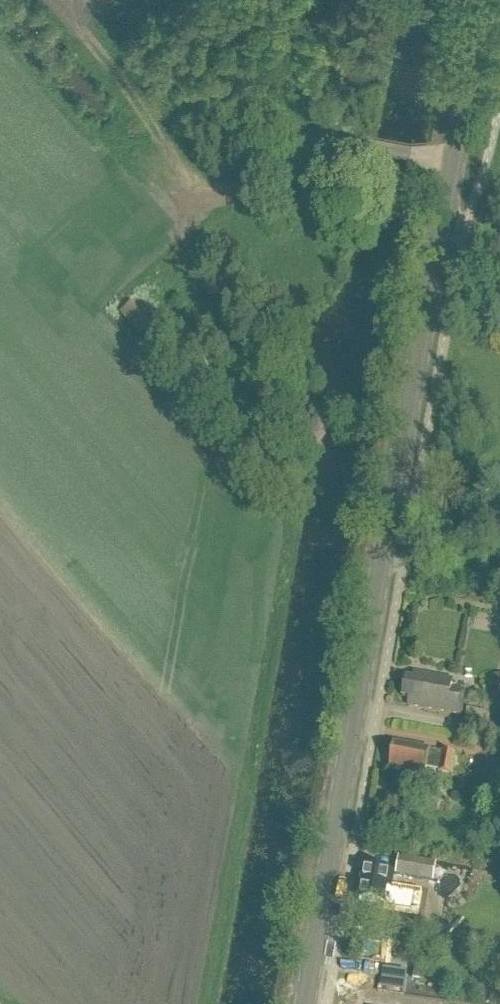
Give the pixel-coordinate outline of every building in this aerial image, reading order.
[(131,330),(144,324),(137,306),(124,311),(131,330)] [(410,700),(408,708),(462,718),(466,695),(451,692),(453,682),(414,675),(413,681),(406,680),(403,699),(410,700)] [(452,777),(456,756),(442,754),(442,755),(394,746),(390,772),(425,779),(426,771),(438,773),(438,774),(452,777)] [(396,877),(434,884),(437,865),(399,859),(396,877)] [(360,902),(384,906),(384,909),(419,915),(423,894),(397,890),(398,886),(392,885),(393,875),(365,871),(360,902)]
